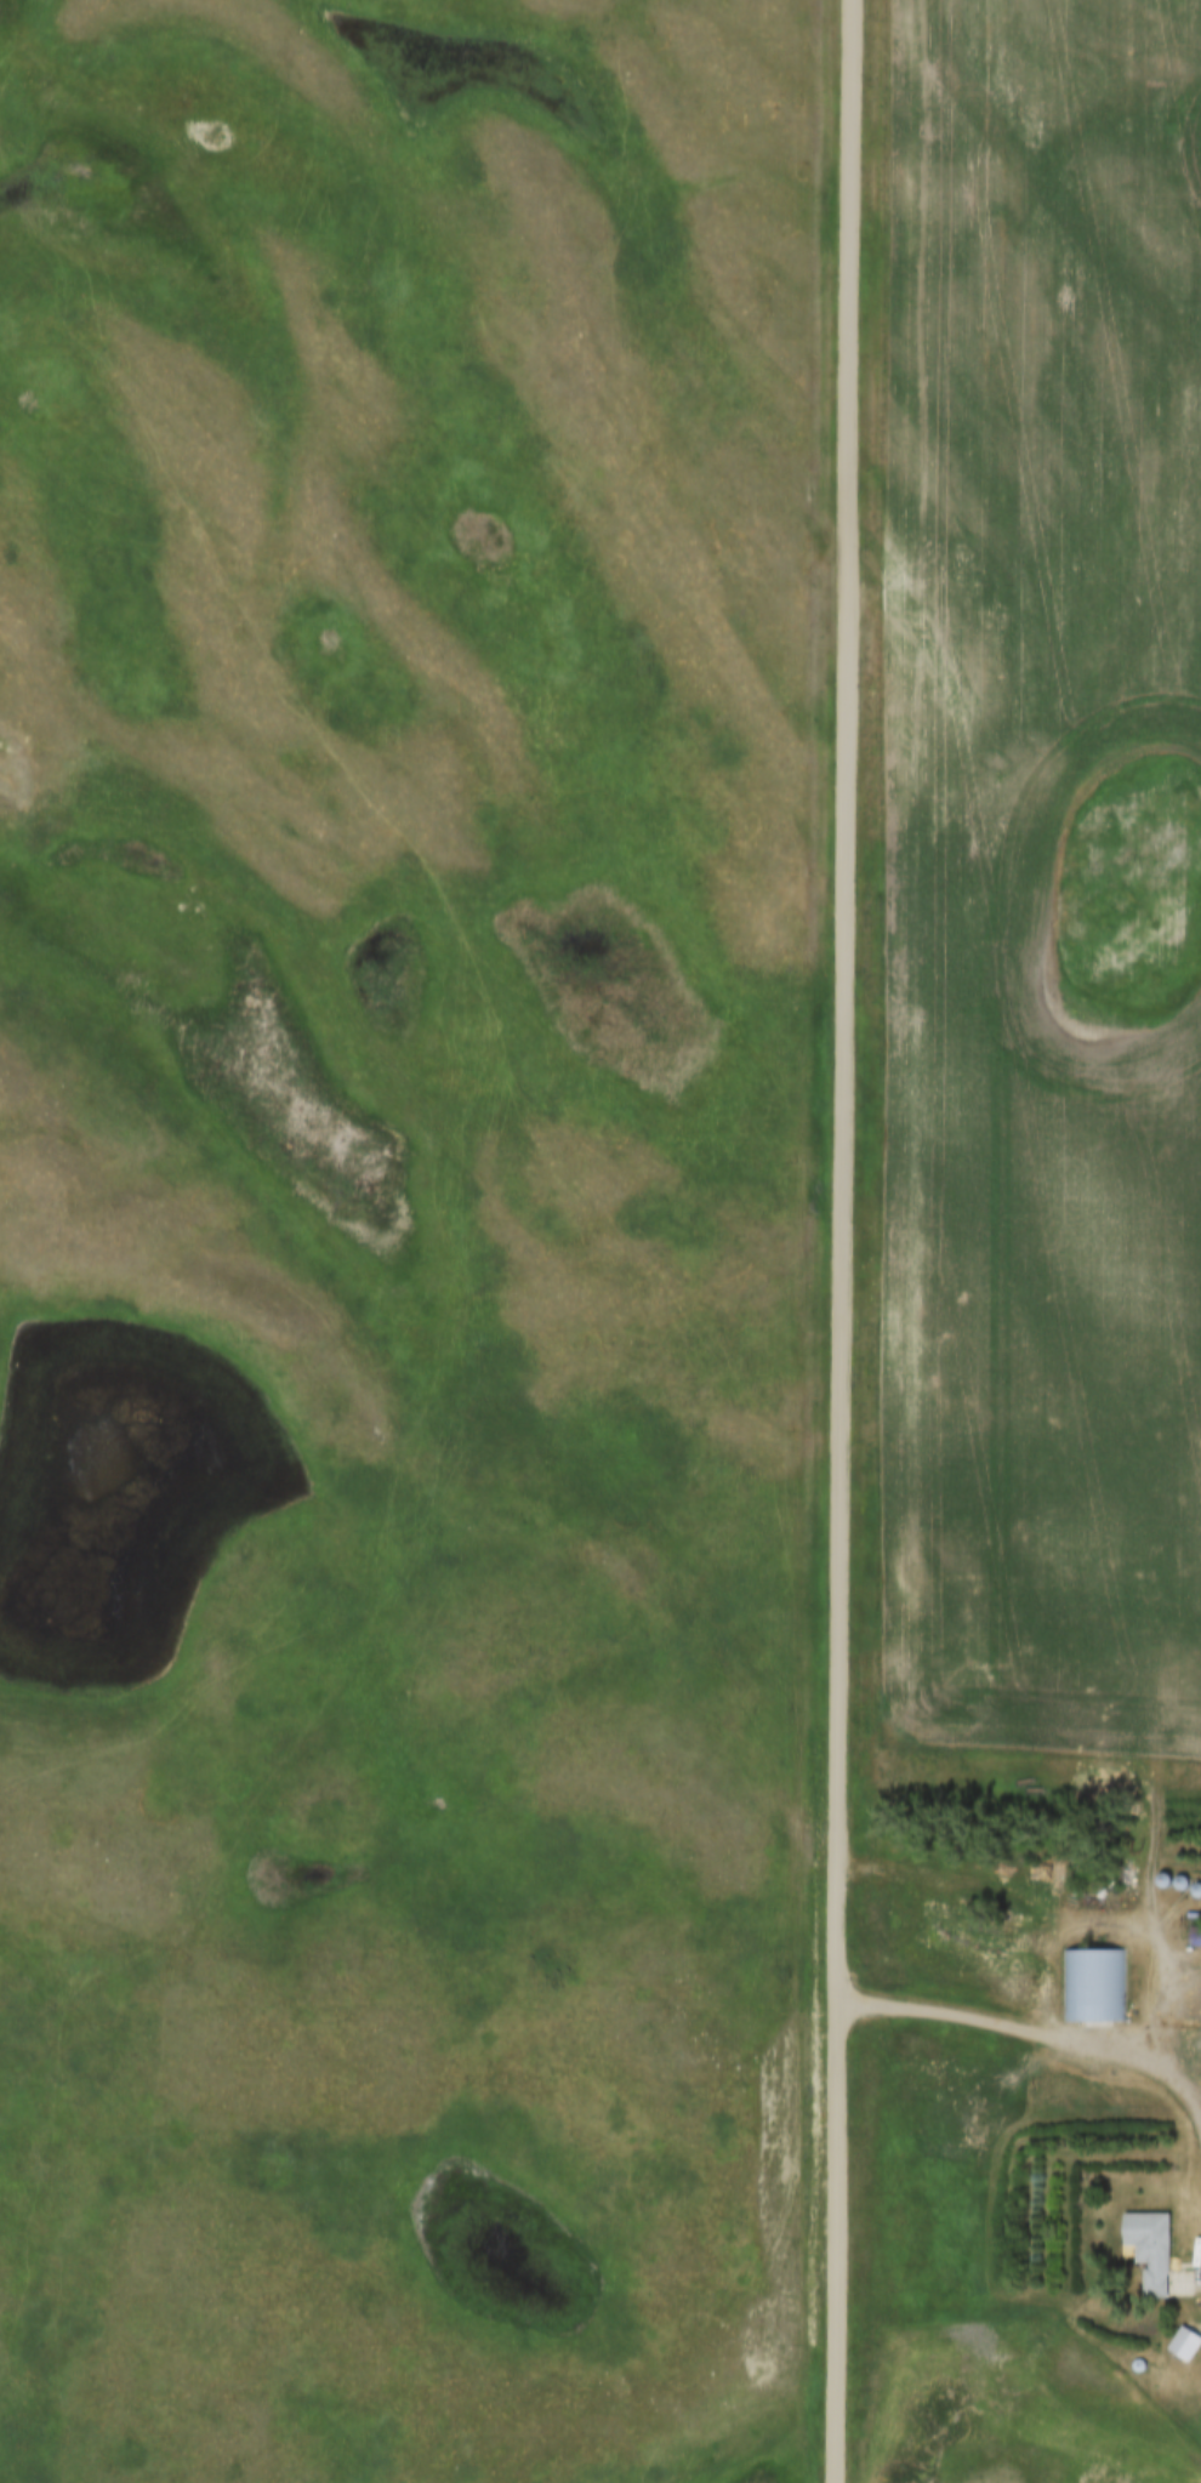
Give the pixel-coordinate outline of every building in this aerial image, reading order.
[(1190,1928),(1190,1946),(1200,1946),(1200,1928),(1190,1928)] [(1124,1950),(1063,1950),(1063,2023),(1124,2023),(1124,1950)] [(1124,2247),(1137,2247),(1136,2264),(1145,2264),(1145,2299),(1169,2299),(1170,2214),(1125,2213),(1124,2247)]
